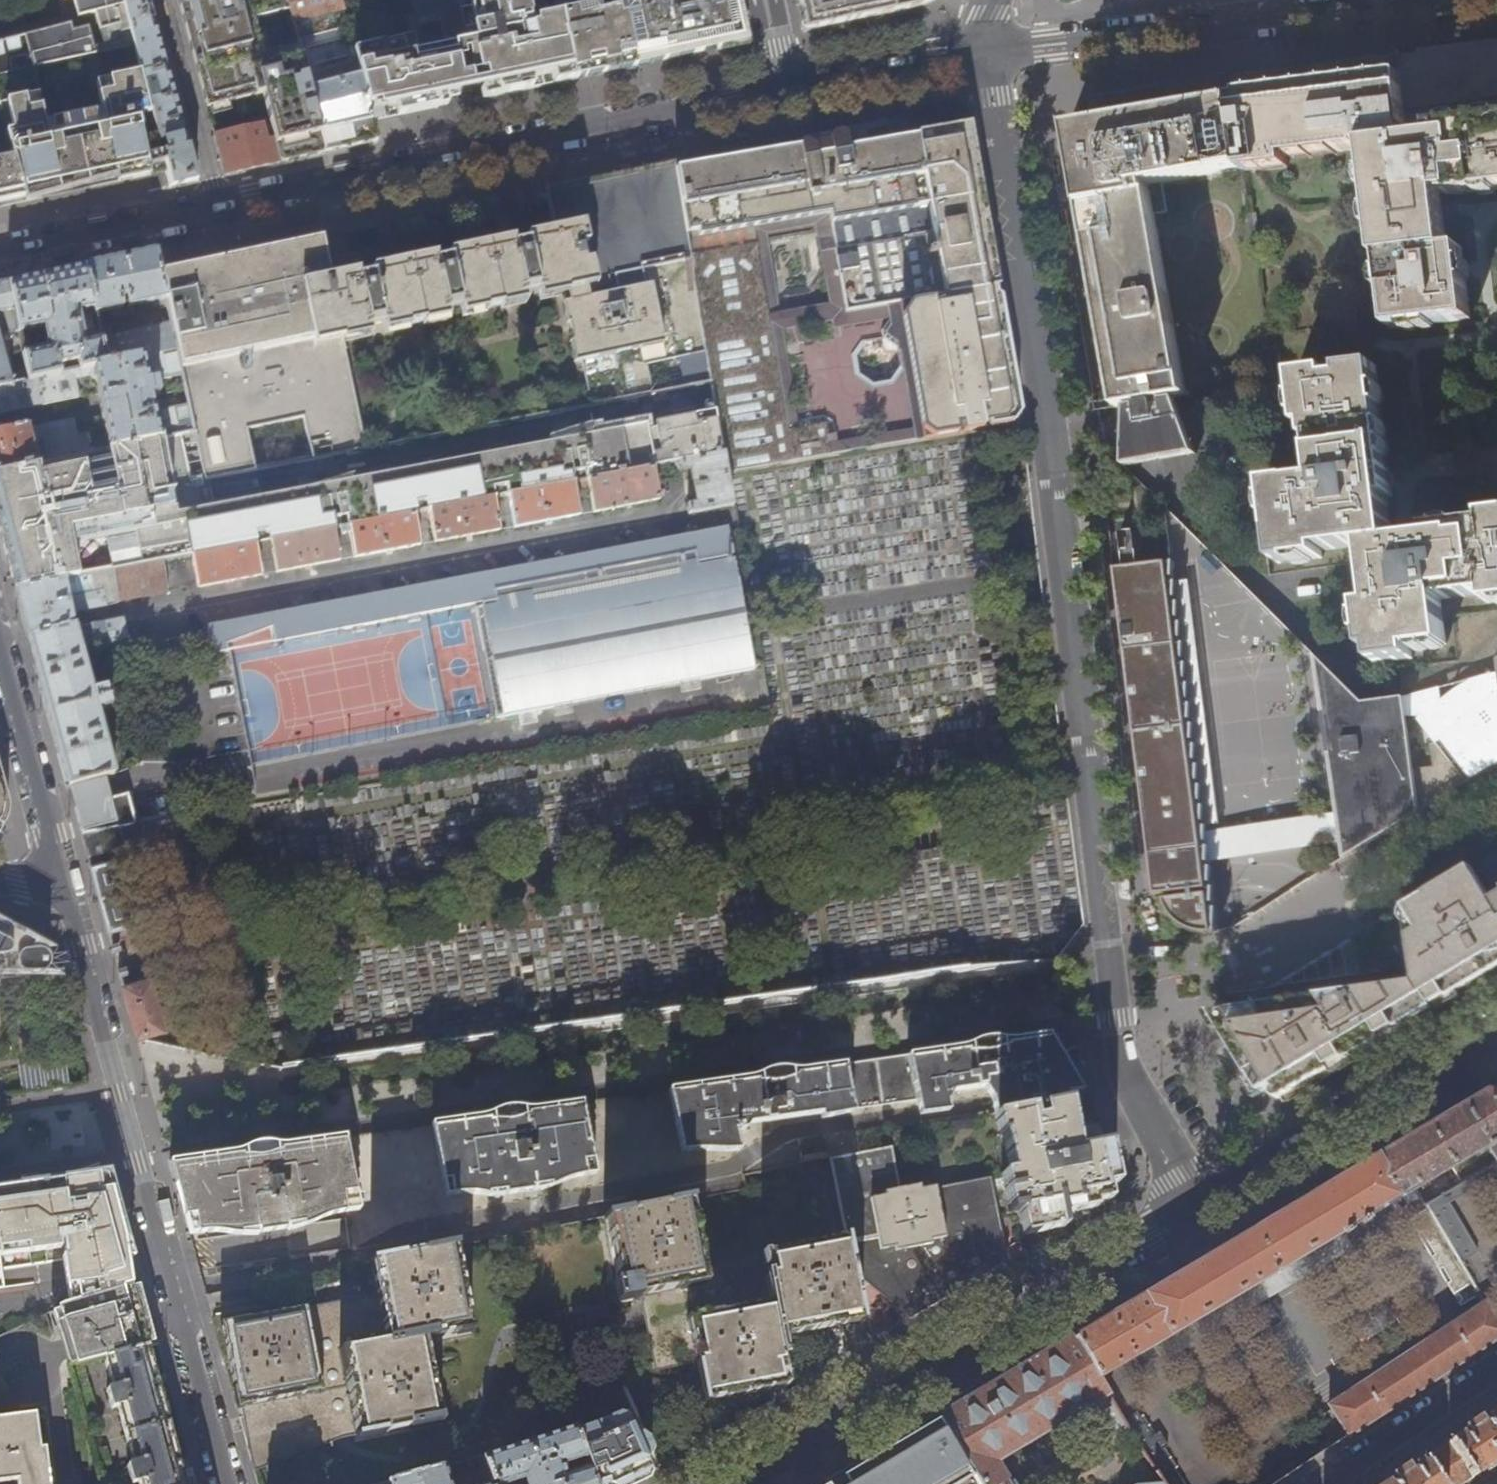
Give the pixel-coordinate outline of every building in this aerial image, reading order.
[(122,0),(73,0),(78,18),(94,14),(101,37),(129,31),(127,20),(122,0)] [(148,0),(122,0),(127,20),(129,31),(133,46),(140,72),(141,76),(165,68),(150,10),(148,0)] [(286,0),(178,0),(225,175),(279,163),(272,139),(265,140),(261,125),(233,131),(224,98),(284,83),(287,94),(286,94),(303,158),(324,153),(286,0)] [(339,0),(286,0),(324,153),(375,142),(370,119),(355,63),(339,0)] [(450,77),(480,71),(486,98),(573,80),(556,0),(551,0),(555,21),(526,27),(520,1),(520,0),(465,0),(474,45),(401,60),(400,54),(355,63),(370,119),(434,106),(431,98),(453,94),(450,77)] [(465,0),(454,0),(461,33),(442,37),(444,44),(406,52),(405,45),(398,47),(400,54),(401,60),(474,45),(465,0)] [(736,0),(661,0),(661,3),(649,5),(647,0),(627,0),(627,1),(627,3),(630,6),(631,7),(636,8),(591,17),(590,8),(570,12),(568,0),(556,0),(573,80),(637,67),(745,44),(736,0)] [(804,32),(921,6),(933,0),(797,0),(804,32)] [(87,28),(71,32),(70,25),(0,43),(0,77),(94,55),(92,48),(87,28)] [(133,46),(129,31),(101,37),(103,45),(92,48),(94,55),(133,46)] [(1229,72),(1243,168),(1243,171),(1288,165),(1288,157),(1360,148),(1360,146),(1365,145),(1380,259),(1382,259),(1391,330),(1470,320),(1466,285),(1461,249),(1448,251),(1442,209),(1441,194),(1447,194),(1447,196),(1496,189),(1496,39),(1417,49),(1416,53),(1398,55),(1398,51),(1229,72)] [(186,142),(165,68),(141,76),(165,172),(169,187),(197,181),(186,142)] [(165,172),(141,76),(140,72),(111,78),(114,91),(100,94),(104,109),(101,110),(101,113),(105,112),(111,139),(121,136),(123,142),(42,159),(40,153),(52,150),(46,125),(49,125),(48,121),(46,122),(42,106),(28,109),(25,96),(0,102),(0,111),(12,154),(0,157),(0,207),(85,189),(165,172)] [(1243,168),(1229,72),(1167,83),(1088,97),(1093,123),(1069,127),(1069,131),(1065,132),(1061,135),(1060,136),(1057,140),(1056,142),(1056,149),(1057,153),(1060,157),(1063,160),(1066,161),(1070,162),(1075,161),(1082,202),(1115,397),(1093,402),(1094,410),(1186,396),(1154,214),(1167,212),(1163,182),(1243,168)] [(803,142),(798,147),(786,150),(674,169),(689,258),(758,246),(771,325),(847,312),(855,311),(854,309),(925,298),(926,301),(998,287),(969,125),(944,129),(942,117),(914,121),(916,137),(848,149),(845,136),(841,133),(831,134),(828,139),(808,143),(805,142),(803,142)] [(279,246),(159,271),(165,298),(170,324),(175,349),(192,430),(202,480),(253,471),(255,470),(247,430),(304,418),(312,459),(364,448),(340,330),(564,282),(589,403),(650,390),(644,362),(704,350),(702,336),(689,258),(674,169),(673,163),(607,177),(544,190),(554,237),(508,247),(431,263),(371,275),(330,284),(320,237),(279,246)] [(129,257),(84,266),(95,324),(101,323),(99,313),(108,311),(111,319),(132,314),(130,306),(165,298),(159,271),(155,251),(129,257)] [(44,274),(9,282),(19,331),(42,326),(46,347),(23,352),(28,380),(103,364),(98,339),(95,324),(84,266),(44,274)] [(9,282),(0,284),(0,338),(19,334),(19,331),(9,282)] [(1009,353),(998,287),(926,301),(856,312),(855,311),(847,312),(771,325),(788,423),(798,422),(783,330),(832,323),(833,330),(902,319),(908,351),(899,352),(912,429),(828,443),(830,452),(1021,421),(1009,353)] [(170,324),(98,339),(103,364),(175,349),(170,324)] [(793,459),(788,423),(771,325),(702,336),(704,350),(710,378),(724,452),(727,469),(793,459)] [(10,384),(0,347),(0,386),(10,384)] [(175,349),(103,364),(28,380),(10,384),(0,386),(0,413),(96,393),(108,448),(158,438),(172,435),(192,430),(175,349)] [(1374,663),(1410,658),(1409,649),(1443,644),(1438,599),(1484,593),(1485,602),(1496,601),(1496,515),(1485,517),(1485,521),(1429,528),(1430,537),(1409,539),(1392,541),(1386,496),(1392,496),(1376,366),(1343,370),(1343,377),(1328,379),(1328,372),(1295,376),(1301,426),(1308,426),(1310,440),(1314,440),(1319,483),(1297,485),(1296,484),(1269,487),(1279,563),(1322,558),(1321,551),(1365,545),(1372,606),(1361,607),(1366,649),(1372,649),(1374,663)] [(504,494),(649,466),(670,462),(682,460),(724,452),(710,378),(650,390),(589,403),(364,448),(312,459),(308,460),(310,467),(314,485),(258,495),(254,477),(253,471),(202,480),(193,482),(201,521),(103,541),(82,545),(6,560),(9,569),(14,589),(87,575),(111,571),(160,561),(190,555),(330,528),(339,527),(490,497),(504,494)] [(1177,399),(1128,408),(1126,466),(1198,455),(1177,399)] [(89,452),(85,433),(76,434),(72,419),(28,427),(27,425),(0,430),(0,472),(89,452)] [(6,560),(82,545),(103,541),(201,521),(193,482),(183,484),(172,435),(158,438),(108,448),(89,452),(0,472),(0,536),(6,560)] [(734,507),(727,469),(724,452),(682,460),(683,471),(692,469),(698,503),(690,504),(692,514),(734,507)] [(254,477),(310,467),(308,460),(255,470),(253,471),(254,477)] [(649,466),(504,494),(510,526),(575,513),(570,487),(584,485),(589,511),(655,498),(649,466)] [(490,497),(339,527),(340,532),(346,531),(352,557),(417,544),(412,518),(427,515),(432,541),(496,529),(490,497)] [(755,671),(728,527),(207,625),(212,653),(227,651),(226,645),(272,628),(274,642),(481,604),(502,718),(755,671)] [(330,528),(190,555),(195,585),(258,573),(254,548),(269,546),(274,571),(336,559),(330,528)] [(1124,566),(1114,567),(1154,896),(1164,894),(1165,901),(1167,908),(1171,913),(1176,919),(1181,923),(1187,928),(1195,931),(1202,932),(1217,931),(1209,862),(1205,833),(1171,561),(1138,564),(1133,530),(1119,531),(1124,566)] [(165,590),(160,561),(111,571),(114,588),(104,590),(107,604),(117,603),(117,600),(165,590)] [(87,575),(14,589),(17,598),(25,628),(36,669),(59,752),(60,758),(68,784),(104,775),(114,772),(97,707),(111,703),(106,684),(92,687),(81,646),(96,643),(97,645),(127,639),(122,617),(74,627),(72,619),(70,613),(104,603),(101,588),(91,590),(87,575)] [(1440,688),(1403,696),(1363,702),(1314,654),(1337,813),(1340,843),(1343,858),(1496,766),(1496,673),(1487,675),(1479,678),(1470,681),(1462,685),(1455,690),(1449,694),(1442,700),(1440,688)] [(4,830),(7,825),(4,823),(7,821),(8,822),(9,821),(10,819),(10,817),(8,808),(10,807),(0,769),(0,835),(4,830)] [(69,787),(105,777),(104,775),(68,784),(69,787)] [(134,823),(127,794),(111,799),(105,777),(69,787),(72,800),(81,832),(107,828),(120,826),(126,825),(134,823)] [(1337,813),(1205,833),(1209,862),(1340,843),(1337,813)] [(143,834),(141,822),(134,823),(126,825),(120,826),(123,839),(143,834)] [(133,926),(107,828),(81,832),(108,933),(133,926)] [(952,968),(1082,953),(1069,841),(1031,845),(1033,869),(1021,870),(1022,876),(962,883),(962,879),(950,880),(952,896),(943,897),(952,968)] [(1210,1011),(1232,1049),(1258,1093),(1273,1085),(1275,1088),(1274,1090),(1273,1093),(1274,1097),(1279,1098),(1282,1098),(1397,1030),(1496,970),(1496,853),(1433,891),(1406,907),(1413,966),(1311,980),(1275,985),(1278,1002),(1210,1011)] [(1272,884),(1286,876),(1279,863),(1264,871),(1272,884)] [(46,974),(52,966),(47,950),(0,924),(0,975),(46,974)] [(428,981),(453,982),(452,985),(481,986),(483,937),(425,935),(424,960),(429,960),(428,981)] [(163,1035),(149,983),(124,990),(137,1041),(163,1035)] [(478,1033),(483,1009),(461,1004),(456,1028),(478,1033)] [(910,1054),(917,1102),(919,1117),(949,1113),(948,1103),(953,1093),(984,1089),(993,1104),(994,1113),(1067,1100),(1068,1100),(1068,1095),(1082,1094),(1046,1034),(998,1041),(910,1054)] [(147,1044),(144,1069),(173,1072),(176,1047),(147,1044)] [(917,1102),(910,1054),(786,1072),(668,1089),(680,1154),(698,1153),(730,1154),(739,1152),(736,1131),(745,1130),(749,1126),(821,1115),(822,1121),(854,1114),(853,1110),(917,1102)] [(1073,1338),(1097,1378),(1483,1146),(1493,1161),(1422,1205),(1424,1209),(1417,1214),(1461,1288),(1468,1283),(1482,1304),(1329,1407),(1348,1435),(1379,1416),(1480,1348),(1496,1337),(1496,1096),(1485,1093),(1422,1131),(1119,1311),(1073,1338)] [(1017,1210),(1022,1235),(1063,1228),(1061,1215),(1092,1210),(1091,1204),(1108,1202),(1105,1186),(1116,1184),(1108,1143),(1075,1148),(1067,1100),(994,1113),(998,1134),(1003,1133),(1009,1171),(1001,1172),(1007,1212),(1017,1210)] [(595,1175),(581,1102),(513,1112),(431,1124),(446,1198),(455,1195),(467,1195),(487,1197),(505,1197),(504,1195),(534,1191),(534,1192),(543,1191),(557,1186),(571,1180),(584,1177),(595,1175)] [(359,1211),(345,1137),(262,1149),(170,1162),(190,1235),(258,1235),(258,1234),(287,1230),(288,1232),(292,1232),(326,1217),(359,1211)] [(844,1238),(851,1269),(910,1320),(1007,1262),(990,1176),(898,1193),(889,1144),(826,1157),(844,1238)] [(4,1289),(1,1257),(64,1248),(65,1256),(63,1257),(68,1286),(77,1285),(79,1300),(131,1285),(132,1285),(126,1239),(128,1239),(122,1215),(110,1170),(0,1186),(0,1289),(4,1289)] [(783,1356),(779,1337),(818,1330),(862,1321),(851,1269),(844,1238),(759,1254),(699,1266),(685,1199),(602,1216),(605,1218),(616,1282),(612,1282),(616,1302),(641,1298),(645,1318),(655,1363),(669,1359),(693,1353),(695,1363),(693,1363),(701,1402),(785,1385),(780,1357),(783,1356)] [(246,1314),(218,1320),(236,1407),(241,1406),(248,1443),(254,1471),(328,1442),(342,1436),(355,1433),(356,1438),(441,1420),(424,1334),(470,1324),(454,1245),(368,1262),(374,1291),(247,1317),(246,1314)] [(76,1365),(104,1358),(148,1347),(144,1331),(137,1305),(131,1285),(79,1300),(63,1305),(60,1307),(76,1365)] [(1073,1338),(1004,1379),(937,1419),(972,1475),(978,1483),(1010,1483),(1006,1478),(1003,1479),(997,1469),(1090,1413),(1098,1428),(1086,1435),(1116,1483),(1163,1483),(1133,1440),(1097,1378),(1073,1338)] [(104,1358),(113,1388),(107,1389),(111,1408),(117,1407),(132,1464),(126,1466),(128,1473),(100,1480),(102,1483),(196,1483),(192,1468),(182,1471),(175,1448),(163,1401),(148,1347),(104,1358)] [(1383,1483),(1461,1483),(1496,1461),(1496,1409),(1383,1483)] [(17,1483),(47,1483),(43,1450),(38,1450),(33,1415),(0,1419),(0,1483),(16,1481),(17,1483)] [(576,1431),(577,1436),(586,1460),(594,1483),(627,1483),(639,1478),(645,1475),(648,1467),(629,1421),(621,1417),(576,1431)] [(937,1419),(910,1435),(886,1450),(828,1483),(957,1483),(972,1475),(937,1419)] [(577,1436),(576,1431),(574,1425),(482,1455),(492,1483),(594,1483),(586,1460),(577,1436)] [(443,1466),(389,1481),(390,1483),(449,1483),(443,1466)]
